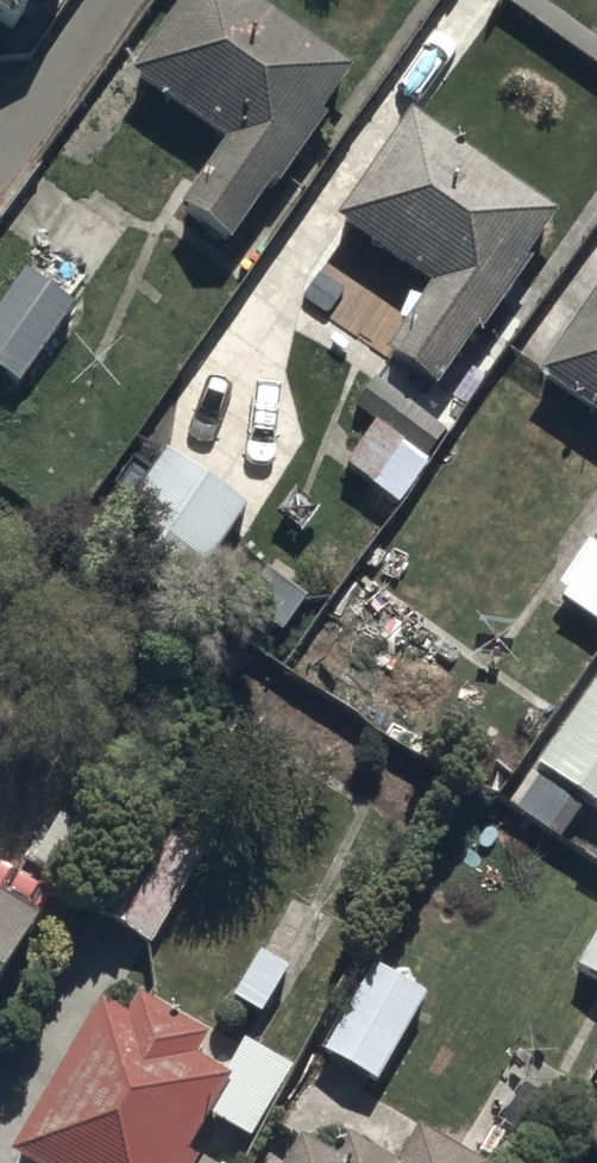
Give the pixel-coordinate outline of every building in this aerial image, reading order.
[(14,40),(43,0),(0,0),(0,29),(14,40)] [(243,0),(194,0),(135,82),(228,148),(178,219),(225,253),(276,182),(351,77),(243,0)] [(558,224),(418,125),(342,230),(435,296),(385,367),(433,400),(483,330),(558,224)] [(18,395),(75,316),(22,278),(0,309),(0,383),(18,395)] [(539,378),(596,419),(596,297),(539,378)] [(244,520),(163,460),(97,549),(178,609),(244,520)] [(596,818),(596,694),(538,776),(596,818)] [(94,918),(148,950),(212,842),(157,810),(94,918)] [(39,931),(0,908),(0,996),(39,931)] [(596,988),(596,938),(576,976),(596,988)] [(319,1057),(372,1088),(424,1001),(371,969),(319,1057)] [(236,1093),(197,1071),(209,1051),(149,1015),(138,1035),(102,1014),(14,1162),(195,1162),(236,1093)] [(420,1140),(407,1162),(460,1162),(420,1140)] [(349,1145),(338,1162),(379,1162),(349,1145)] [(299,1149),(291,1162),(323,1162),(299,1149)]
